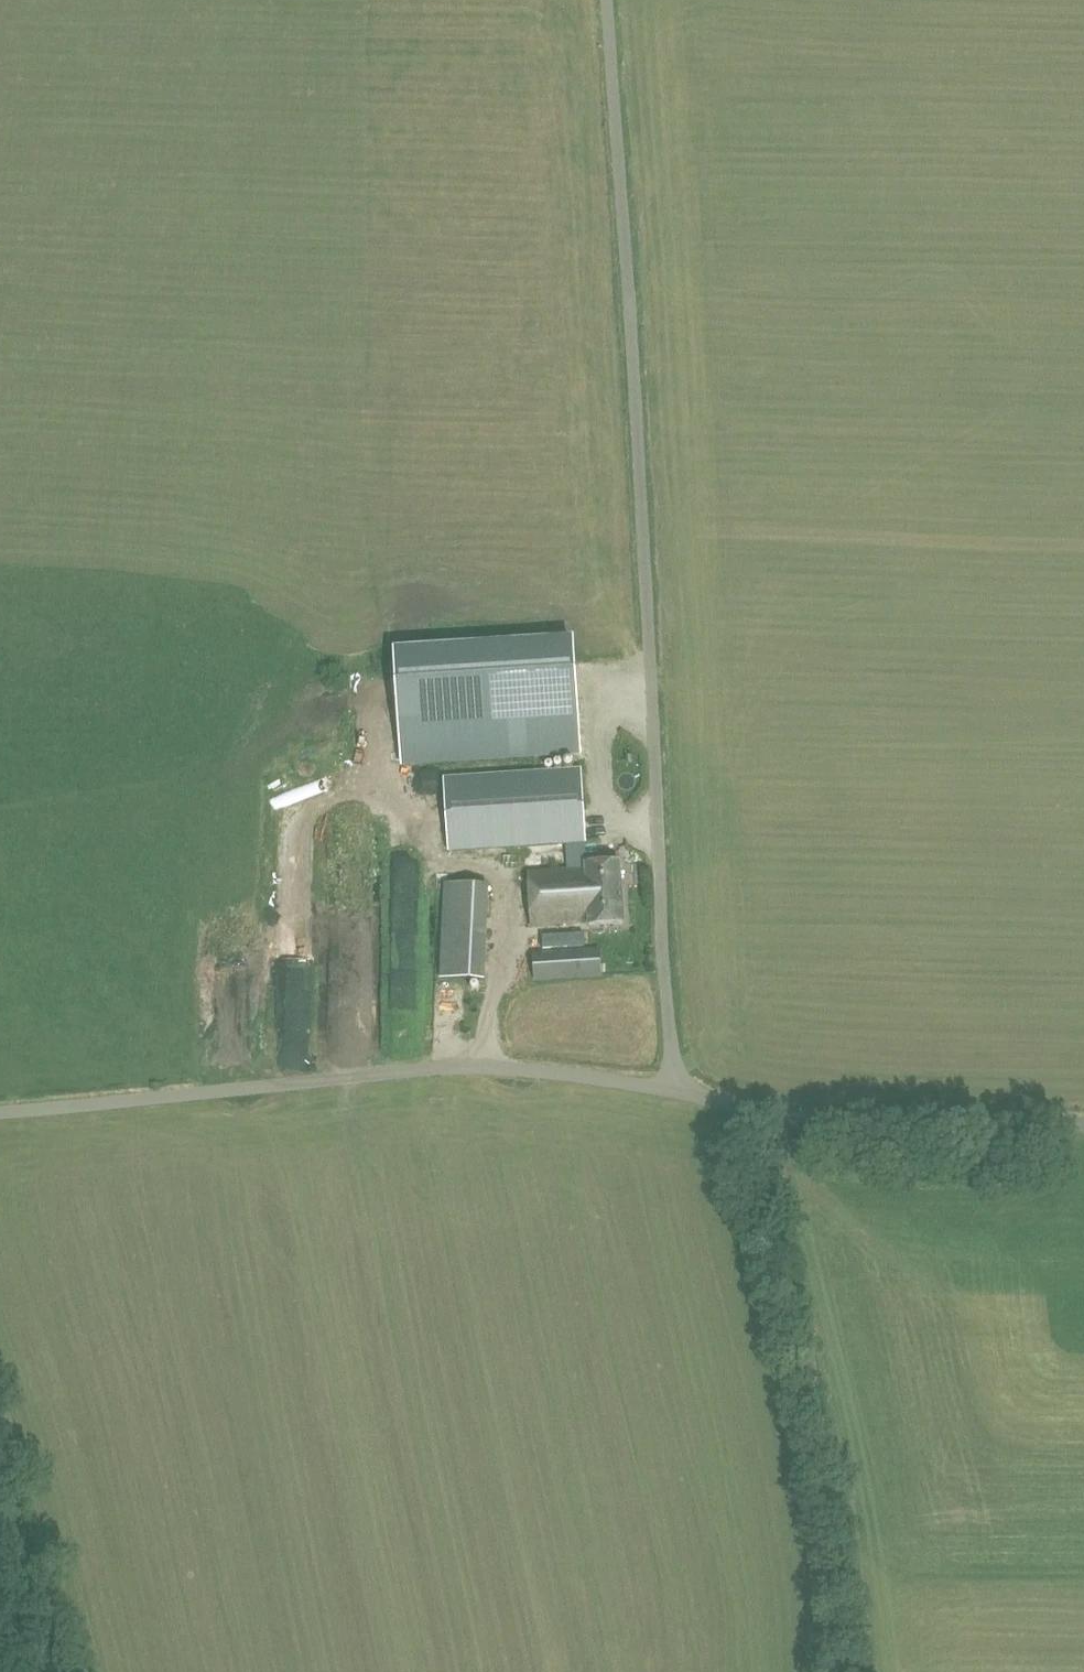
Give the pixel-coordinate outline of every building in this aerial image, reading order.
[(575,664),(401,676),(407,764),(581,752),(575,664)] [(530,872),(534,926),(591,922),(592,927),(627,924),(622,863),(587,866),(585,843),(587,843),(582,774),(446,784),(451,850),(567,842),(569,869),(530,872)] [(489,887),(445,882),(441,978),(488,981),(489,887)] [(601,949),(535,952),(536,979),(602,975),(601,949)]
